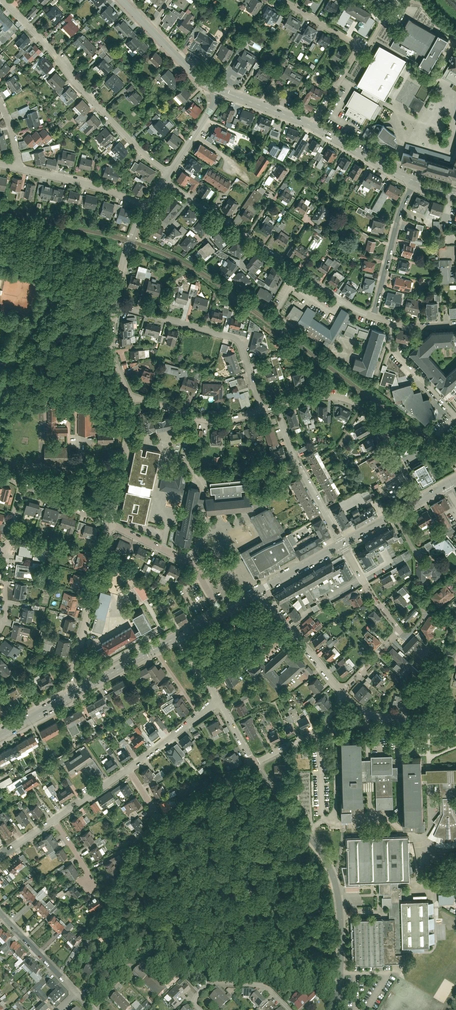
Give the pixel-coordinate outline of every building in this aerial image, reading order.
[(174,3),(184,9),(189,2),(186,0),(176,0),(174,3)] [(259,0),(251,0),(245,9),(256,15),(263,3),(259,0)] [(339,4),(332,0),(328,0),(324,7),(334,13),(339,4)] [(365,34),(375,18),(371,15),(373,12),(352,0),(349,0),(337,20),(344,24),(351,12),(361,18),(359,22),(361,24),(358,30),(365,34)] [(45,12),(55,23),(64,14),(54,3),(45,12)] [(119,13),(109,4),(99,13),(108,23),(119,13)] [(29,20),(39,10),(34,6),(24,16),(29,20)] [(274,22),(280,13),(268,6),(262,14),(274,22)] [(18,27),(2,12),(4,10),(0,7),(0,25),(2,27),(0,28),(0,39),(3,42),(18,27)] [(169,10),(162,21),(163,22),(161,26),(166,29),(169,25),(171,27),(178,16),(169,10)] [(62,26),(71,35),(80,26),(72,18),(73,17),(69,13),(64,19),(67,21),(62,26)] [(182,21),(178,28),(188,34),(192,27),(189,25),(194,16),(190,13),(184,22),(182,21)] [(296,31),(302,21),(290,14),(284,24),(296,31)] [(407,18),(391,46),(417,61),(422,53),(425,54),(437,34),(407,18)] [(148,45),(124,19),(121,22),(120,21),(114,26),(123,35),(125,33),(130,38),(125,42),(132,50),(135,48),(140,53),(148,45)] [(310,43),(318,28),(309,23),(300,37),(310,43)] [(21,48),(31,38),(24,32),(15,41),(21,48)] [(88,57),(98,48),(83,32),(73,41),(78,46),(80,43),(87,50),(84,53),(88,57)] [(327,46),(332,37),(322,32),(318,41),(327,46)] [(422,53),(417,61),(430,68),(443,43),(445,44),(448,37),(438,32),(437,34),(425,54),(422,53)] [(200,47),(209,53),(217,40),(208,35),(206,38),(198,33),(194,39),(202,44),(200,47)] [(31,60),(41,49),(35,43),(25,54),(31,60)] [(232,50),(223,44),(215,57),(224,62),(232,50)] [(362,89),(379,98),(383,101),(406,61),(378,46),(356,85),(362,89)] [(239,54),(231,67),(243,74),(248,67),(244,64),(248,58),(253,60),(257,54),(245,47),(240,55),(239,54)] [(336,48),(330,58),(339,63),(345,53),(336,48)] [(105,73),(112,66),(108,62),(112,58),(104,50),(99,54),(103,58),(96,64),(105,73)] [(164,59),(155,51),(149,57),(157,65),(164,59)] [(455,55),(448,67),(443,76),(455,83),(455,55)] [(47,71),(54,65),(45,56),(38,62),(47,71)] [(1,75),(11,66),(6,61),(4,62),(0,58),(0,74),(1,75)] [(286,65),(280,76),(297,85),(303,74),(286,65)] [(260,66),(255,75),(267,82),(272,73),(260,66)] [(181,80),(168,68),(162,74),(160,72),(155,77),(160,81),(162,79),(172,89),(181,80)] [(57,90),(66,81),(56,71),(47,80),(57,90)] [(116,91),(125,83),(115,72),(106,81),(116,91)] [(20,85),(14,76),(6,81),(13,91),(20,85)] [(135,103),(142,96),(131,84),(127,88),(131,93),(128,95),(135,103)] [(323,90),(312,84),(301,104),(311,110),(314,106),(308,102),(312,95),(318,99),(323,90)] [(69,104),(79,94),(70,85),(62,93),(67,98),(65,100),(69,104)] [(192,93),(185,86),(176,94),(183,101),(192,93)] [(344,114),(361,123),(365,117),(369,119),(377,104),(376,103),(379,98),(362,89),(359,94),(353,90),(345,105),(348,107),(344,114)] [(91,108),(82,98),(75,105),(81,111),(74,118),(79,123),(88,114),(86,113),(91,108)] [(203,109),(194,100),(186,108),(195,116),(203,109)] [(232,108),(224,106),(221,118),(229,121),(232,108)] [(28,126),(41,123),(38,109),(28,112),(29,116),(26,117),(28,126)] [(239,118),(250,122),(253,114),(241,110),(239,118)] [(88,134),(102,121),(94,113),(86,121),(89,124),(83,130),(88,134)] [(163,134),(169,127),(160,118),(153,125),(163,134)] [(268,129),(270,122),(261,119),(258,126),(268,129)] [(373,126),(375,128),(377,130),(375,133),(378,135),(377,137),(378,139),(379,142),(381,143),(384,143),(387,142),(388,142),(390,144),(394,146),(396,147),(398,144),(398,142),(397,140),(396,139),(395,138),(392,135),(393,133),(393,130),(391,128),(390,127),(387,126),(386,127),(384,128),(381,124),(379,124),(378,124),(375,125),(373,126)] [(96,136),(104,145),(115,136),(106,126),(96,136)] [(215,126),(210,136),(225,143),(230,132),(215,126)] [(286,135),(295,139),(298,130),(289,127),(286,135)] [(361,136),(367,139),(372,130),(367,127),(361,136)] [(29,132),(23,138),(32,147),(37,141),(40,144),(45,139),(47,141),(52,136),(44,128),(39,132),(37,130),(32,135),(29,132)] [(280,132),(271,129),(269,134),(278,137),(280,132)] [(182,138),(173,131),(167,140),(176,147),(182,138)] [(307,141),(301,138),(293,155),(298,158),(307,141)] [(319,143),(312,139),(308,147),(314,150),(319,143)] [(120,159),(128,151),(125,148),(126,147),(120,140),(111,149),(120,159)] [(200,145),(195,153),(212,163),(217,155),(200,145)] [(289,148),(283,145),(281,149),(279,147),(273,145),(269,152),(282,160),(289,148)] [(57,162),(73,165),(76,152),(63,149),(62,154),(59,153),(57,159),(57,162)] [(335,153),(327,149),(323,158),(331,162),(335,153)] [(57,162),(57,159),(45,156),(44,150),(34,152),(37,164),(55,169),(57,162)] [(400,162),(419,167),(418,170),(452,180),(453,176),(455,177),(455,156),(453,167),(403,152),(400,162)] [(269,160),(261,155),(251,171),(259,176),(269,160)] [(81,156),(79,167),(91,170),(93,159),(81,156)] [(197,172),(202,164),(190,157),(184,167),(190,170),(190,168),(197,172)] [(349,160),(342,157),(338,165),(345,169),(349,160)] [(142,177),(150,182),(157,171),(140,161),(138,163),(135,161),(130,169),(135,172),(136,170),(143,174),(142,177)] [(360,166),(354,163),(348,175),(354,178),(360,166)] [(121,169),(106,165),(103,176),(118,181),(121,169)] [(286,170),(279,165),(273,174),(280,179),(286,170)] [(331,168),(325,181),(328,182),(334,169),(331,168)] [(203,176),(224,189),(229,182),(207,169),(203,176)] [(188,176),(181,171),(175,179),(183,184),(188,176)] [(371,185),(376,188),(381,178),(367,171),(357,192),(365,196),(371,185)] [(23,178),(13,176),(11,187),(21,189),(23,178)] [(200,182),(192,178),(190,181),(192,183),(189,188),(194,191),(200,182)] [(245,188),(248,185),(238,178),(236,182),(239,184),(245,188)] [(141,195),(147,185),(137,180),(132,190),(141,195)] [(27,181),(24,196),(32,198),(36,183),(27,181)] [(67,189),(39,183),(37,192),(41,192),(40,196),(62,200),(63,195),(65,196),(67,189)] [(388,183),(383,193),(395,198),(400,189),(388,183)] [(210,189),(204,185),(198,193),(204,197),(210,189)] [(70,189),(68,200),(78,202),(96,207),(99,196),(86,193),(86,195),(80,194),(80,192),(70,189)] [(279,197),(288,202),(292,196),(284,190),(279,197)] [(165,204),(174,212),(181,203),(172,196),(165,204)] [(411,207),(424,213),(429,201),(416,196),(411,207)] [(235,202),(228,198),(222,209),(228,213),(235,202)] [(104,200),(100,212),(111,216),(113,210),(116,211),(118,203),(115,202),(114,203),(104,200)] [(306,206),(298,201),(295,208),(302,212),(306,206)] [(118,203),(116,211),(119,212),(116,220),(128,224),(133,210),(122,206),(122,204),(118,203)] [(431,211),(442,215),(445,207),(434,203),(431,211)] [(158,213),(167,220),(174,212),(165,204),(158,213)] [(189,207),(182,215),(192,223),(197,217),(199,218),(202,214),(195,209),(194,210),(189,207)] [(320,207),(312,219),(319,224),(327,211),(320,207)] [(355,212),(364,216),(367,211),(358,207),(355,212)] [(240,215),(248,221),(252,215),(244,209),(240,215)] [(203,217),(194,227),(202,234),(211,224),(203,217)] [(384,222),(372,219),(370,229),(382,232),(384,222)] [(278,232),(284,224),(278,220),(272,228),(278,232)] [(153,221),(149,230),(153,233),(158,224),(153,221)] [(259,228),(267,234),(272,227),(264,221),(259,228)] [(439,230),(439,245),(444,245),(445,230),(444,230),(444,224),(439,224),(439,221),(433,221),(433,229),(439,230)] [(158,224),(153,233),(158,235),(163,226),(158,224)] [(182,231),(175,225),(165,237),(168,240),(169,238),(173,242),(182,231)] [(408,228),(406,237),(415,239),(417,230),(408,228)] [(219,231),(211,237),(221,248),(225,245),(222,242),(226,239),(219,231)] [(190,232),(180,244),(187,250),(191,246),(193,247),(199,240),(190,232)] [(275,238),(284,244),(288,238),(279,232),(275,238)] [(325,237),(318,233),(306,249),(308,251),(313,254),(325,237)] [(374,241),(367,239),(364,250),(372,252),(374,241)] [(208,240),(197,249),(205,257),(215,248),(208,240)] [(237,240),(229,249),(235,254),(236,253),(241,258),(247,250),(237,240)] [(292,251),(303,258),(308,251),(306,249),(296,244),(292,251)] [(402,255),(412,258),(415,247),(405,244),(402,255)] [(264,263),(256,254),(251,259),(259,268),(264,263)] [(237,263),(228,257),(220,267),(230,274),(237,263)] [(259,268),(251,259),(246,264),(254,273),(259,268)] [(362,260),(360,268),(371,271),(373,262),(362,260)] [(400,260),(398,268),(408,270),(410,263),(400,260)] [(320,262),(316,268),(325,273),(329,267),(320,262)] [(132,274),(128,286),(137,289),(140,277),(144,278),(147,268),(139,265),(136,275),(132,274)] [(269,273),(279,278),(283,271),(273,266),(269,273)] [(241,269),(232,277),(244,288),(252,280),(241,269)] [(265,281),(275,286),(279,278),(269,273),(265,281)] [(326,281),(334,287),(339,280),(331,275),(326,281)] [(374,279),(364,277),(361,290),(371,292),(374,279)] [(397,278),(395,287),(411,290),(413,282),(397,278)] [(345,283),(340,291),(351,298),(356,290),(345,283)] [(147,291),(158,294),(160,288),(149,284),(147,291)] [(268,302),(273,292),(260,286),(255,295),(268,302)] [(388,292),(385,304),(400,307),(403,293),(397,291),(396,294),(388,292)] [(174,302),(187,305),(189,296),(176,293),(174,302)] [(208,299),(196,296),(194,307),(206,309),(208,299)] [(408,299),(405,311),(417,314),(420,303),(408,299)] [(426,314),(426,318),(436,318),(436,311),(438,311),(438,303),(425,303),(425,314),(426,314)] [(352,338),(353,335),(366,338),(360,359),(352,357),(350,367),(358,369),(357,371),(372,375),(383,333),(356,326),(357,324),(347,320),(351,315),(342,309),(329,328),(313,317),(316,313),(307,307),(304,312),(293,305),(287,315),(297,322),(296,323),(305,328),(305,327),(331,344),(339,332),(352,338)] [(211,319),(221,321),(222,313),(212,311),(211,319)] [(119,336),(119,344),(131,343),(130,336),(132,336),(131,328),(133,328),(133,321),(136,321),(136,317),(127,317),(127,320),(122,320),(122,328),(120,328),(121,336),(119,336)] [(230,318),(229,327),(239,329),(241,320),(230,318)] [(160,341),(162,334),(159,333),(161,326),(147,322),(145,328),(143,327),(141,334),(144,335),(144,334),(157,337),(156,340),(160,341)] [(167,343),(175,345),(179,330),(169,328),(166,337),(168,337),(167,343)] [(263,333),(254,331),(249,350),(263,358),(268,349),(260,345),(263,333)] [(411,335),(395,331),(393,340),(403,342),(402,345),(409,347),(411,335)] [(452,333),(452,331),(429,333),(406,351),(444,392),(452,385),(455,390),(455,366),(447,374),(428,353),(438,345),(455,343),(455,332),(452,333)] [(217,350),(226,352),(228,345),(200,337),(199,339),(195,338),(195,339),(186,336),(184,344),(186,345),(184,352),(191,354),(193,346),(204,349),(203,354),(211,356),(211,355),(215,356),(217,350)] [(145,349),(131,350),(131,358),(145,357),(145,349)] [(230,374),(241,370),(235,352),(224,355),(230,374)] [(186,368),(166,362),(164,370),(177,374),(176,377),(183,379),(184,374),(186,368)] [(152,382),(155,371),(143,368),(140,379),(152,382)] [(275,369),(262,373),(265,382),(278,378),(275,369)] [(403,404),(423,421),(426,418),(429,416),(433,413),(438,412),(435,408),(433,403),(431,397),(424,398),(422,390),(416,391),(414,383),(402,386),(398,373),(387,369),(383,383),(388,385),(389,381),(395,383),(395,386),(392,387),(396,399),(401,398),(403,404)] [(304,378),(302,372),(292,375),(295,384),(303,382),(302,379),(304,378)] [(181,386),(194,391),(198,378),(184,374),(183,379),(181,386)] [(237,389),(239,389),(247,386),(244,378),(243,378),(242,376),(229,380),(231,386),(236,384),(237,389)] [(223,382),(203,382),(203,394),(215,394),(215,401),(222,401),(223,382)] [(238,395),(242,407),(251,404),(248,395),(250,394),(248,390),(240,393),(239,389),(237,389),(227,393),(229,399),(238,395)] [(109,442),(113,442),(113,431),(103,431),(103,426),(91,426),(91,403),(78,403),(78,408),(76,408),(76,413),(78,413),(78,434),(93,434),(93,436),(98,436),(98,444),(109,444),(109,442)] [(68,434),(68,426),(56,426),(56,405),(48,405),(48,434),(68,434)] [(310,415),(307,405),(298,408),(301,418),(310,415)] [(329,405),(318,406),(319,417),(324,417),(324,423),(330,422),(329,405)] [(352,411),(341,406),(336,417),(347,422),(352,411)] [(293,410),(285,413),(290,430),(298,428),(293,410)] [(173,416),(152,420),(150,414),(141,416),(145,433),(175,426),(173,416)] [(368,432),(365,425),(355,430),(359,437),(368,432)] [(258,434),(255,426),(244,429),(246,438),(250,436),(250,437),(252,438),(253,437),(254,435),(258,434)] [(279,445),(273,426),(263,429),(272,459),(286,455),(283,444),(279,445)] [(235,441),(241,440),(240,431),(236,432),(236,433),(229,434),(231,444),(235,443),(235,441)] [(220,432),(212,432),(212,440),(219,440),(220,432)] [(374,444),(370,438),(363,442),(367,448),(374,444)] [(45,455),(68,454),(68,445),(44,446),(45,455)] [(126,490),(120,518),(126,520),(127,513),(131,514),(130,520),(144,523),(150,496),(148,496),(150,487),(152,488),(160,452),(146,449),(145,455),(141,454),(142,448),(136,446),(128,483),(129,483),(127,491),(126,490)] [(400,455),(414,450),(412,446),(398,451),(400,455)] [(379,451),(365,459),(368,464),(382,456),(379,451)] [(316,457),(313,452),(306,456),(308,461),(316,457)] [(375,462),(385,480),(395,474),(384,456),(375,462)] [(319,463),(316,457),(308,461),(311,467),(319,463)] [(437,478),(425,459),(412,466),(423,486),(437,478)] [(322,468),(319,463),(311,467),(314,472),(322,468)] [(325,473),(322,468),(314,472),(317,477),(325,473)] [(176,481),(163,478),(161,489),(183,494),(187,474),(178,472),(176,481)] [(328,479),(325,473),(317,477),(320,483),(328,479)] [(310,518),(318,513),(298,477),(290,482),(310,518)] [(173,541),(190,544),(198,503),(205,504),(205,511),(251,506),(250,493),(241,494),(240,489),(243,489),(242,479),(209,482),(210,492),(213,492),(213,497),(206,498),(199,496),(201,488),(189,486),(181,526),(177,526),(173,541)] [(331,484),(328,479),(320,483),(323,488),(331,484)] [(394,498),(405,492),(398,480),(387,486),(394,498)] [(333,490),(331,484),(323,488),(326,494),(333,490)] [(11,488),(1,486),(0,491),(0,498),(5,499),(5,502),(11,503),(12,496),(9,496),(11,488)] [(336,495),(333,490),(326,494),(329,499),(336,495)] [(360,493),(365,503),(372,499),(367,490),(360,493)] [(24,512),(36,515),(40,503),(27,499),(24,512)] [(448,507),(443,499),(430,506),(439,522),(445,519),(441,512),(448,507)] [(347,520),(339,505),(330,510),(340,529),(351,524),(349,519),(347,520)] [(56,524),(59,510),(46,506),(42,520),(56,524)] [(351,524),(353,527),(376,515),(371,507),(349,519),(351,524)] [(263,539),(281,530),(268,508),(251,518),(263,539)] [(432,519),(428,513),(416,520),(420,526),(432,519)] [(74,529),(77,519),(63,515),(60,525),(67,527),(67,530),(73,532),(73,529),(74,529)] [(311,524),(315,532),(320,541),(330,536),(320,519),(311,524)] [(96,539),(99,527),(85,523),(82,536),(96,539)] [(292,532),(285,535),(281,530),(263,539),(240,551),(254,576),(263,575),(262,572),(268,571),(268,568),(273,569),(273,566),(279,566),(279,562),(296,553),(292,546),(298,543),(292,532)] [(400,538),(396,531),(366,547),(369,551),(359,557),(366,569),(374,565),(370,557),(391,545),(397,542),(396,540),(400,538)] [(298,543),(292,546),(296,553),(297,558),(322,544),(320,541),(315,532),(298,543)] [(439,542),(448,553),(455,547),(446,536),(439,542)] [(131,543),(120,538),(116,546),(127,551),(131,543)] [(15,559),(22,561),(23,555),(32,557),(34,546),(20,543),(18,554),(16,554),(15,559)] [(143,557),(147,549),(139,545),(135,553),(143,557)] [(403,563),(403,561),(412,557),(408,550),(393,557),(397,566),(403,563)] [(78,552),(75,568),(87,571),(91,555),(78,552)] [(161,570),(165,560),(157,556),(152,565),(161,570)] [(343,556),(301,579),(307,589),(312,598),(325,590),(353,575),(343,556)] [(32,566),(17,563),(15,575),(24,577),(24,575),(32,576),(31,579),(37,580),(40,563),(32,562),(32,566)] [(181,567),(171,563),(168,571),(175,574),(174,576),(177,577),(176,579),(179,580),(182,574),(179,573),(181,567)] [(424,568),(417,568),(417,580),(424,580),(424,577),(429,577),(432,575),(436,581),(442,578),(434,564),(428,568),(424,570),(424,568)] [(402,576),(411,571),(407,565),(398,570),(402,576)] [(83,575),(74,572),(73,576),(71,575),(69,582),(71,582),(71,586),(80,588),(83,575)] [(393,581),(390,574),(381,580),(384,586),(393,581)] [(307,589),(301,579),(270,596),(276,606),(278,605),(289,599),(307,589)] [(25,584),(16,582),(14,598),(23,599),(25,584)] [(447,586),(432,597),(440,607),(455,596),(447,586)] [(102,589),(95,614),(96,614),(92,629),(102,632),(106,618),(103,618),(104,616),(105,616),(112,592),(102,589)] [(79,595),(64,591),(60,608),(73,612),(72,615),(77,616),(79,609),(76,608),(79,595)] [(355,595),(349,598),(353,607),(360,603),(355,595)] [(393,600),(399,607),(406,603),(399,595),(393,600)] [(289,599),(278,605),(294,622),(303,614),(289,599)] [(32,608),(22,607),(20,618),(30,620),(32,608)] [(132,625),(102,641),(108,652),(116,647),(116,646),(137,635),(136,634),(152,625),(143,609),(133,615),(140,628),(135,630),(132,625)] [(415,609),(403,620),(407,624),(418,613),(415,609)] [(188,619),(183,610),(174,615),(179,624),(188,619)] [(373,610),(366,615),(373,624),(380,619),(373,610)] [(73,631),(76,620),(65,617),(62,628),(73,631)] [(429,618),(421,627),(427,637),(439,624),(429,618)] [(309,622),(300,629),(305,636),(314,629),(309,622)] [(14,624),(10,636),(20,638),(21,634),(29,635),(30,627),(14,624)] [(362,637),(374,648),(380,641),(372,633),(371,634),(366,630),(362,633),(364,635),(362,637)] [(326,639),(321,633),(311,641),(315,647),(326,639)] [(53,645),(55,638),(44,635),(41,648),(49,650),(50,644),(53,645)] [(429,650),(415,635),(402,648),(409,654),(414,648),(423,657),(429,650)] [(55,651),(68,654),(71,641),(58,638),(55,651)] [(329,647),(338,641),(335,638),(333,640),(331,638),(325,642),(329,647)] [(0,647),(0,648),(10,656),(17,647),(6,639),(0,647)] [(306,666),(289,646),(268,664),(266,661),(258,668),(278,691),(306,666)] [(330,648),(323,654),(327,660),(334,654),(330,648)] [(445,655),(455,657),(455,651),(455,650),(446,648),(445,655)] [(399,675),(410,663),(395,649),(390,655),(397,661),(391,668),(399,675)] [(5,677),(13,669),(0,655),(0,671),(5,677)] [(341,662),(333,669),(340,677),(348,670),(341,662)] [(305,669),(310,674),(313,671),(308,665),(305,669)] [(160,676),(153,666),(147,671),(155,681),(160,676)] [(54,683),(48,673),(37,679),(43,690),(54,683)] [(143,680),(139,673),(131,678),(135,685),(143,680)] [(383,680),(378,674),(372,680),(377,685),(383,680)] [(225,678),(229,685),(234,683),(230,675),(225,678)] [(321,687),(315,679),(309,685),(315,692),(321,687)] [(126,687),(122,680),(111,686),(115,693),(126,687)] [(26,690),(21,681),(4,690),(8,699),(26,690)] [(171,688),(166,681),(161,684),(167,692),(171,688)] [(370,692),(362,685),(353,694),(361,701),(370,692)] [(103,692),(93,698),(98,707),(109,701),(103,692)] [(395,695),(393,706),(406,708),(407,697),(395,695)] [(316,701),(324,711),(330,705),(322,696),(316,701)] [(93,698),(83,703),(88,712),(98,707),(93,698)] [(187,711),(179,698),(172,703),(180,716),(187,711)] [(241,702),(234,705),(240,716),(246,712),(241,702)] [(310,724),(306,716),(301,719),(299,715),(298,715),(294,708),(288,711),(293,721),(296,720),(297,722),(298,721),(302,728),(310,724)] [(79,709),(71,714),(75,721),(83,716),(79,709)] [(71,714),(62,718),(66,725),(75,721),(71,714)] [(151,716),(161,730),(166,727),(158,716),(155,718),(153,714),(151,716)] [(248,718),(240,722),(249,739),(257,735),(248,718)] [(222,729),(218,720),(208,725),(212,734),(222,729)] [(54,723),(38,731),(42,740),(58,732),(54,723)] [(152,724),(145,729),(149,734),(156,729),(152,724)] [(295,731),(292,725),(285,728),(288,734),(295,731)] [(279,738),(276,732),(268,736),(271,742),(279,738)] [(37,743),(32,735),(27,738),(31,746),(37,743)] [(143,741),(139,735),(130,741),(135,747),(143,741)] [(192,741),(187,735),(179,740),(183,747),(192,741)] [(31,746),(27,738),(21,741),(26,749),(31,746)] [(124,738),(118,741),(121,746),(127,743),(124,738)] [(421,767),(421,757),(400,757),(400,771),(396,771),(396,766),(391,767),(391,762),(370,763),(370,768),(360,768),(360,740),(340,740),(342,809),(339,809),(339,818),(348,818),(348,809),(352,809),(352,814),(362,813),(361,782),(373,781),(373,797),(376,797),(376,809),(392,808),(392,797),(391,781),(396,781),(396,776),(400,776),(401,827),(414,827),(414,832),(424,832),(424,821),(422,821),(421,779),(425,779),(426,782),(438,781),(439,813),(433,826),(427,837),(436,842),(435,847),(447,849),(455,848),(455,814),(455,812),(454,781),(455,781),(455,767),(421,767)] [(26,749),(21,741),(16,744),(20,752),(26,749)] [(20,752),(16,744),(10,747),(15,755),(20,752)] [(176,751),(172,746),(165,752),(168,757),(176,751)] [(15,755),(10,747),(5,751),(9,758),(15,755)] [(86,748),(63,763),(71,775),(94,760),(86,748)] [(130,756),(126,750),(117,755),(121,761),(130,756)] [(5,751),(0,753),(0,755),(4,762),(9,758),(5,751)] [(225,756),(232,768),(240,764),(233,751),(225,756)] [(116,765),(112,758),(103,764),(107,770),(116,765)] [(286,775),(286,765),(274,765),(274,775),(286,775)] [(146,770),(140,774),(145,783),(151,779),(146,770)] [(34,776),(28,780),(32,786),(38,783),(34,776)] [(28,780),(23,783),(26,790),(32,786),(28,780)] [(46,787),(45,785),(42,787),(48,797),(56,792),(53,788),(54,787),(52,783),(46,787)] [(131,791),(126,784),(120,788),(125,795),(131,791)] [(156,785),(150,789),(156,797),(161,793),(156,785)] [(69,787),(64,790),(68,798),(74,795),(69,787)] [(64,790),(58,793),(63,801),(68,798),(64,790)] [(168,798),(176,794),(174,790),(165,794),(168,798)] [(115,798),(110,792),(99,799),(103,806),(115,798)] [(138,807),(132,799),(123,806),(129,813),(138,807)] [(164,799),(160,802),(165,808),(169,805),(164,799)] [(39,814),(34,806),(30,809),(35,817),(39,814)] [(28,822),(21,811),(16,814),(22,825),(28,822)] [(85,823),(80,816),(72,821),(77,828),(85,823)] [(131,823),(138,829),(143,824),(136,818),(131,823)] [(7,828),(1,832),(5,838),(11,834),(7,828)] [(87,832),(80,836),(86,846),(93,841),(87,832)] [(56,845),(50,835),(35,843),(38,849),(44,845),(48,850),(56,845)] [(106,842),(105,837),(101,839),(100,836),(94,839),(97,846),(106,842)] [(408,838),(350,839),(350,868),(344,868),(347,887),(353,887),(363,887),(362,883),(378,882),(378,895),(382,894),(382,895),(382,907),(389,907),(389,911),(389,917),(358,918),(359,965),(385,964),(385,962),(404,961),(404,952),(424,952),(424,945),(429,945),(428,901),(401,901),(401,887),(397,888),(397,879),(409,879),(408,838)] [(96,846),(90,850),(95,859),(101,855),(96,846)] [(67,857),(62,849),(56,852),(61,861),(67,857)] [(18,856),(12,861),(17,867),(23,862),(18,856)] [(12,861),(6,867),(11,872),(17,867),(12,861)] [(116,870),(109,862),(105,866),(111,874),(116,870)] [(76,875),(70,864),(63,869),(70,879),(76,875)] [(23,885),(18,890),(24,896),(29,891),(23,885)] [(81,894),(74,886),(69,890),(76,898),(81,894)] [(62,889),(56,892),(58,897),(64,894),(62,889)] [(29,891),(24,896),(29,901),(34,896),(29,891)] [(101,904),(98,898),(87,903),(90,909),(101,904)] [(38,902),(32,907),(38,912),(43,907),(38,902)] [(43,907),(38,912),(43,918),(48,913),(43,907)] [(53,917),(48,922),(53,928),(58,923),(53,917)] [(64,926),(68,930),(73,925),(70,921),(64,926)] [(58,923),(53,928),(58,933),(64,928),(58,923)] [(68,932),(63,937),(69,942),(74,937),(68,932)] [(10,937),(5,933),(0,938),(5,942),(10,937)] [(74,937),(69,942),(74,948),(79,943),(74,937)] [(0,948),(0,951),(4,955),(10,949),(4,943),(0,948)] [(21,949),(16,944),(11,949),(16,954),(21,949)] [(158,944),(130,954),(121,965),(158,1002),(185,979),(158,944)] [(75,947),(69,957),(72,959),(78,949),(75,947)] [(26,954),(21,949),(16,954),(21,959),(26,954)] [(35,965),(30,960),(25,965),(30,971),(35,965)] [(41,970),(35,965),(30,971),(36,976),(41,970)] [(89,978),(97,970),(93,967),(91,968),(89,966),(83,971),(89,978)] [(53,1006),(64,994),(57,987),(56,988),(49,981),(46,984),(52,991),(45,998),(53,1006)] [(113,988),(116,992),(122,988),(119,983),(113,988)] [(232,993),(234,991),(230,987),(225,991),(228,993),(225,996),(229,1000),(231,998),(229,996),(232,993)] [(177,989),(168,997),(177,1006),(185,999),(177,989)] [(210,998),(220,1008),(227,1002),(217,992),(210,998)] [(116,993),(110,999),(117,1006),(124,1000),(116,993)] [(251,999),(260,1008),(267,1002),(258,993),(251,999)] [(298,995),(290,1003),(296,1009),(304,1001),(298,995)] [(117,1006),(121,1009),(128,1009),(131,1007),(124,1000),(117,1006)]
